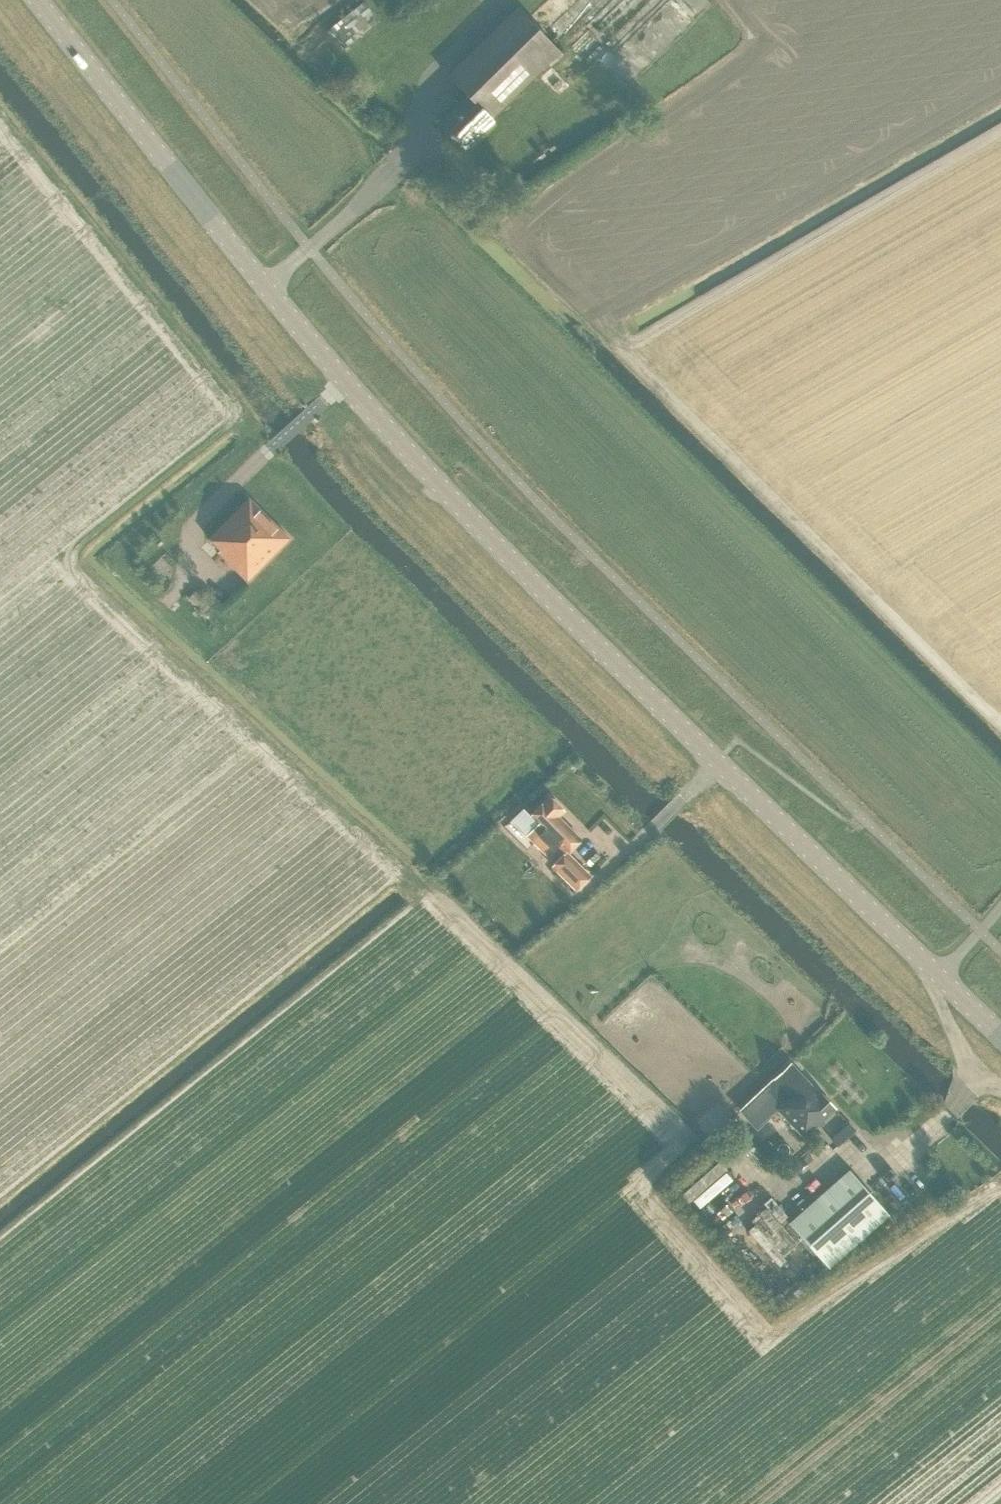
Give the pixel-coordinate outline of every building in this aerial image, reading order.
[(639,35),(661,55),(702,10),(692,0),(617,0),(600,18),(629,45),(639,35)] [(342,52),(381,23),(364,1),(326,31),(342,52)] [(467,97),(440,124),(466,151),(495,122),(492,120),(561,53),(518,8),(448,76),(467,97)] [(219,550),(218,553),(248,581),(291,539),(249,496),(208,538),(219,550)] [(555,865),(551,868),(557,873),(576,891),(591,876),(570,853),(580,841),(557,816),(563,810),(549,796),(529,814),(538,824),(527,837),(555,865)] [(790,1064),(741,1111),(757,1128),(777,1110),(802,1136),(805,1138),(836,1109),(822,1094),(820,1096),(814,1089),(790,1064)] [(848,1121),(832,1135),(839,1143),(855,1129),(848,1121)] [(769,1167),(779,1159),(764,1140),(754,1148),(769,1167)] [(698,1201),(737,1165),(730,1157),(691,1193),(698,1201)] [(850,1169),(790,1221),(830,1267),(890,1215),(850,1169)] [(825,1169),(802,1190),(809,1199),(832,1178),(825,1169)] [(748,1177),(708,1213),(716,1222),(756,1186),(748,1177)] [(724,1213),(730,1223),(768,1200),(761,1190),(724,1213)]
